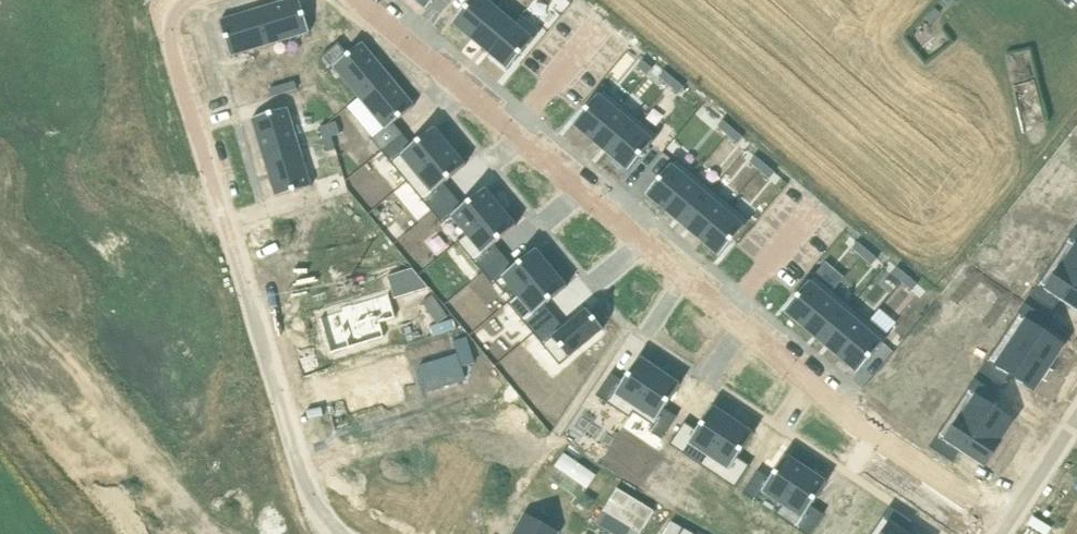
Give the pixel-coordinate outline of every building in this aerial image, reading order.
[(260,9),(270,44),(310,32),(300,0),(287,0),(260,9)] [(427,9),(435,0),(416,0),(427,9)] [(452,22),(471,38),(497,8),(487,0),(471,0),(452,22)] [(497,8),(471,38),(489,53),(515,23),(514,23),(497,8)] [(260,9),(220,21),(231,56),(270,44),(260,9)] [(515,23),(489,53),(508,70),(541,31),(521,15),(514,23),(515,23)] [(321,56),(320,62),(328,72),(333,68),(334,67),(360,97),(388,73),(362,41),(348,53),(339,41),(321,56)] [(652,68),(643,60),(637,66),(647,74),(647,75),(653,68),(652,68)] [(664,70),(659,77),(669,85),(674,78),(664,70)] [(388,73),(360,97),(386,129),(372,140),(382,151),(403,134),(394,122),(415,105),(388,73)] [(674,78),(669,85),(679,93),(684,87),(674,78)] [(295,81),(283,85),(285,93),(298,89),(295,81)] [(283,85),(270,88),(273,97),(285,93),(283,85)] [(604,87),(573,124),(592,140),(623,103),(604,87)] [(623,103),(592,140),(610,155),(641,118),(623,103)] [(287,107),(252,118),(264,158),(299,147),(287,107)] [(641,118),(610,155),(629,171),(660,134),(641,118)] [(724,120),(718,126),(728,135),(733,128),(724,120)] [(336,121),(328,124),(332,136),(340,134),(336,121)] [(328,124),(320,127),(324,139),(332,137),(328,124)] [(403,134),(382,151),(407,182),(450,146),(435,127),(434,126),(412,145),(403,134)] [(733,128),(728,135),(738,143),(743,137),(733,128)] [(332,137),(324,139),(327,152),(336,149),(332,137)] [(450,146),(407,182),(432,212),(442,204),(454,194),(444,183),(466,165),(451,146),(450,146)] [(299,147),(264,158),(276,197),(312,186),(299,147)] [(756,156),(750,162),(760,171),(766,164),(756,156)] [(677,157),(646,194),(665,210),(696,173),(677,157)] [(766,164),(760,171),(770,179),(776,173),(766,164)] [(696,173),(665,210),(683,225),(714,188),(696,173)] [(442,204),(432,212),(442,223),(451,216),(466,233),(467,234),(501,206),(486,189),(485,187),(463,206),(454,194),(442,204)] [(714,188),(683,225),(701,240),(732,203),(714,188)] [(732,203),(701,240),(720,256),(751,219),(732,203)] [(467,234),(458,242),(483,273),(492,265),(493,264),(504,255),(495,244),(517,225),(501,206),(467,234)] [(341,237),(335,214),(307,222),(311,236),(312,238),(313,237),(314,238),(314,237),(317,245),(299,250),(310,285),(360,270),(349,235),(341,237)] [(1052,261),(1076,278),(1076,228),(1075,227),(1075,228),(1052,261)] [(858,241),(852,248),(862,257),(868,250),(858,241)] [(492,265),(483,273),(493,284),(502,276),(518,295),(552,267),(536,248),(533,251),(514,266),(504,255),(493,264),(492,265)] [(868,250),(862,257),(872,265),(878,258),(868,250)] [(1030,295),(1053,310),(1058,303),(1061,298),(1076,309),(1076,278),(1052,261),(1051,264),(1034,289),(1030,295)] [(518,295),(508,303),(534,333),(543,325),(555,316),(545,304),(567,286),(552,267),(518,295)] [(898,267),(892,274),(902,282),(908,275),(898,267)] [(395,297),(428,287),(413,268),(388,276),(395,297)] [(815,274),(784,310),(803,326),(834,290),(815,274)] [(908,275),(902,282),(912,290),(918,284),(908,275)] [(834,290),(803,326),(821,342),(852,305),(834,290)] [(342,311),(320,317),(325,333),(325,334),(331,353),(385,337),(380,322),(396,317),(389,293),(366,300),(341,308),(342,311)] [(1025,303),(1002,337),(1048,367),(1063,345),(1040,330),(1043,325),(1048,318),(1047,317),(1025,302),(1025,303)] [(852,305),(821,342),(839,357),(870,320),(852,305)] [(543,325),(534,333),(537,337),(560,365),(570,357),(604,328),(587,308),(564,327),(555,316),(543,325)] [(933,312),(921,331),(935,340),(948,321),(933,312)] [(870,320),(839,357),(858,373),(889,336),(887,334),(870,320)] [(1002,337),(980,370),(980,371),(1002,386),(1008,379),(1011,374),(1034,389),(1048,367),(1002,337)] [(458,351),(420,363),(428,388),(466,376),(458,351)] [(611,372),(596,395),(629,417),(660,370),(639,357),(624,380),(611,372)] [(392,360),(342,375),(352,409),(371,403),(372,406),(403,397),(392,360)] [(660,370),(629,417),(630,418),(634,412),(653,425),(649,430),(662,439),(677,416),(665,408),(681,384),(660,370)] [(974,379),(952,412),(999,443),(999,442),(999,441),(1013,421),(990,405),(998,393),(997,392),(975,378),(974,379)] [(685,421),(669,444),(683,453),(702,466),(733,419),(713,405),(697,429),(685,421)] [(952,412),(929,446),(930,446),(952,461),(961,449),(984,465),(999,443),(952,412)] [(733,419),(702,466),(735,488),(750,465),(738,457),(754,433),(733,419)] [(572,430),(567,438),(577,445),(582,437),(572,430)] [(758,470),(743,493),(755,501),(762,491),(781,504),(775,514),(776,515),(807,468),(786,454),(770,478),(758,470)] [(776,515),(804,533),(810,533),(824,514),(812,506),(827,482),(807,468),(776,515)] [(560,527),(573,533),(580,533),(602,494),(584,484),(567,515),(560,527)] [(871,533),(907,533),(905,533),(913,521),(890,505),(871,533)] [(515,533),(557,533),(558,532),(526,514),(515,533)]
